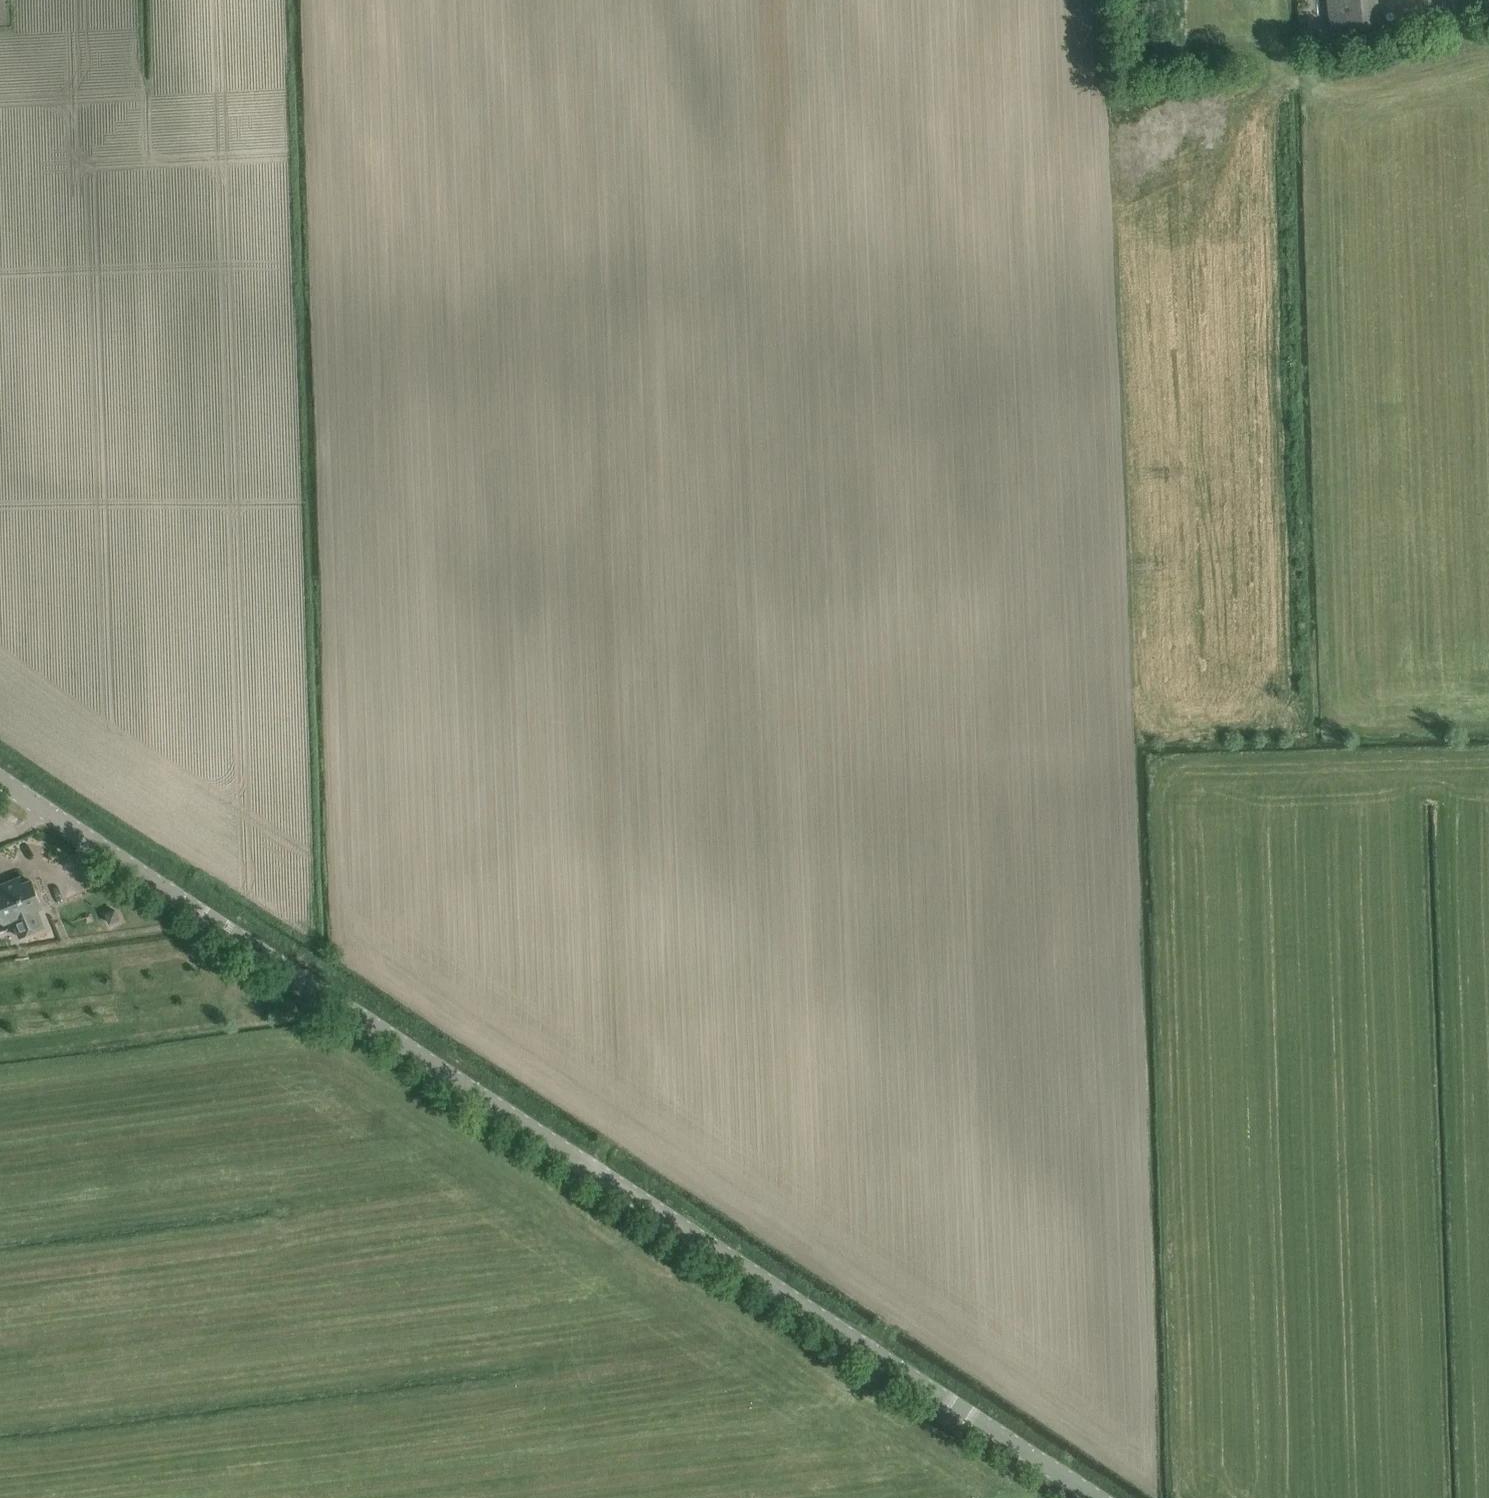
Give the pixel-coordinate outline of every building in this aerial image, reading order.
[(1333,31),(1336,50),(1384,44),(1381,25),(1378,0),(1329,0),(1333,31)] [(1472,2),(1476,9),(1483,15),(1488,17),(1488,0),(1472,0),(1472,2)] [(37,910),(43,908),(32,881),(18,886),(16,880),(0,886),(0,911),(5,924),(13,921),(20,938),(45,927),(37,910)] [(115,909),(105,914),(110,925),(120,919),(115,909)]
